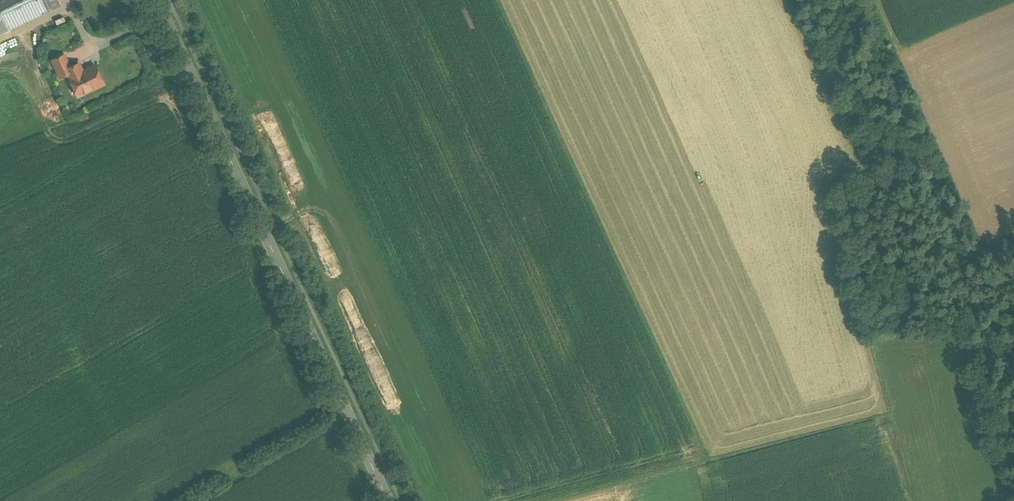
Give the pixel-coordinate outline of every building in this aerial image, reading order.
[(59,4),(57,0),(0,0),(0,32),(59,4)] [(65,55),(52,61),(60,78),(68,75),(70,79),(73,78),(76,85),(73,87),(78,96),(104,84),(95,66),(83,72),(79,64),(71,68),(65,55)]
